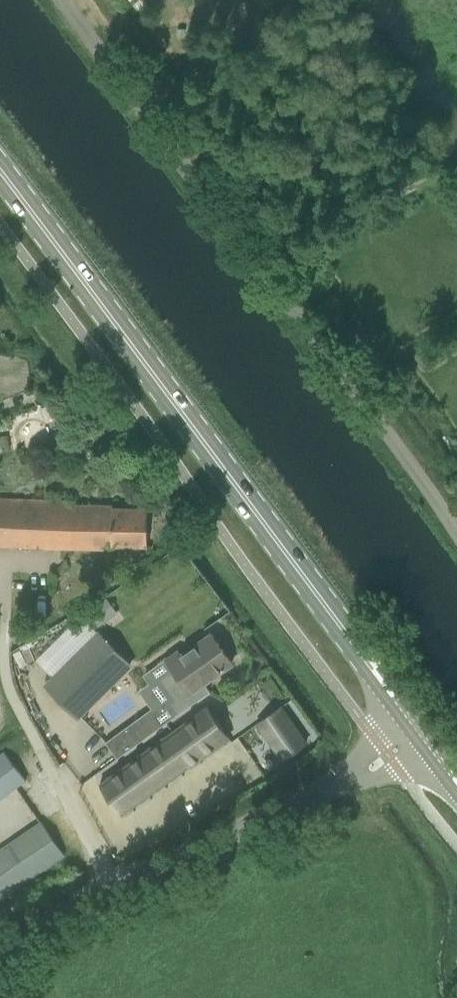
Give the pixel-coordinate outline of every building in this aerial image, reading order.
[(111,544),(146,545),(147,508),(111,507),(112,505),(69,503),(69,500),(0,498),(0,544),(109,548),(109,544),(111,544)] [(97,625),(116,612),(105,596),(86,609),(97,625)] [(99,633),(46,685),(77,717),(130,664),(99,633)] [(211,633),(195,645),(170,663),(172,667),(158,677),(172,697),(165,702),(174,715),(209,689),(205,683),(215,677),(214,676),(232,662),(211,633)] [(205,705),(99,782),(122,814),(228,737),(205,705)] [(281,706),(257,723),(283,759),(306,743),(281,706)] [(139,717),(105,741),(117,757),(151,733),(139,717)] [(16,787),(26,779),(5,751),(0,754),(0,798),(16,787)] [(64,855),(42,822),(41,821),(40,820),(0,847),(0,899),(64,855)]
